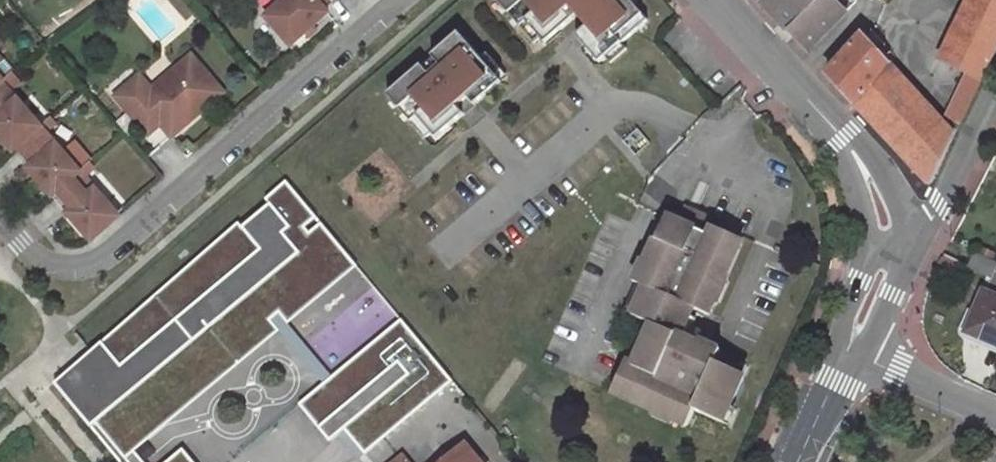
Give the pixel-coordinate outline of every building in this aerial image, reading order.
[(288,48),(325,14),(319,6),(326,0),(281,0),(261,18),(288,48)] [(628,0),(498,0),(496,2),(533,45),(539,39),(545,45),(577,17),(587,28),(576,38),(599,64),(605,59),(611,65),(627,50),(622,45),(648,22),(628,0)] [(784,32),(817,0),(755,0),(784,32)] [(833,0),(817,0),(784,32),(804,52),(845,11),(833,0)] [(941,62),(966,74),(980,81),(995,49),(995,0),(970,0),(941,62)] [(419,69),(386,98),(424,141),(430,136),(435,142),(500,85),(495,79),(501,74),(486,57),(480,62),(457,36),(430,60),(432,62),(422,71),(419,69)] [(853,106),(889,66),(865,39),(861,36),(825,76),(853,106)] [(218,95),(186,59),(148,92),(136,77),(112,99),(146,137),(158,127),(168,138),(218,95)] [(9,74),(0,64),(0,81),(9,74)] [(937,119),(889,66),(853,106),(924,183),(932,182),(954,137),(937,119)] [(966,74),(954,98),(961,102),(969,106),(980,81),(966,74)] [(0,88),(0,142),(9,153),(14,148),(36,129),(0,88)] [(961,102),(957,109),(965,114),(969,106),(961,102)] [(945,116),(937,119),(954,137),(965,114),(957,109),(950,104),(945,116)] [(75,174),(36,129),(14,148),(29,165),(24,170),(48,198),(75,174)] [(114,220),(75,174),(48,198),(87,243),(114,220)] [(282,182),(260,200),(265,205),(190,268),(193,272),(156,303),(153,299),(123,325),(126,329),(92,357),(90,356),(68,375),(77,386),(61,398),(88,430),(92,426),(123,461),(139,461),(123,443),(345,257),(282,182)] [(687,227),(694,211),(691,210),(685,207),(682,213),(677,223),(687,227)] [(715,221),(694,211),(687,227),(677,223),(665,217),(636,283),(638,284),(645,287),(632,316),(652,324),(633,368),(628,365),(624,363),(611,393),(688,427),(694,411),(723,424),(743,376),(716,363),(719,354),(680,336),(693,309),(708,316),(742,240),(712,227),(715,221)] [(984,292),(967,333),(995,345),(995,298),(984,292)] [(363,457),(451,383),(398,321),(296,407),(321,436),(336,424),(336,425),(343,433),(363,457)] [(329,445),(343,433),(336,425),(322,437),(329,445)] [(464,447),(445,461),(476,461),(464,447)] [(180,451),(167,461),(189,461),(180,451)]
